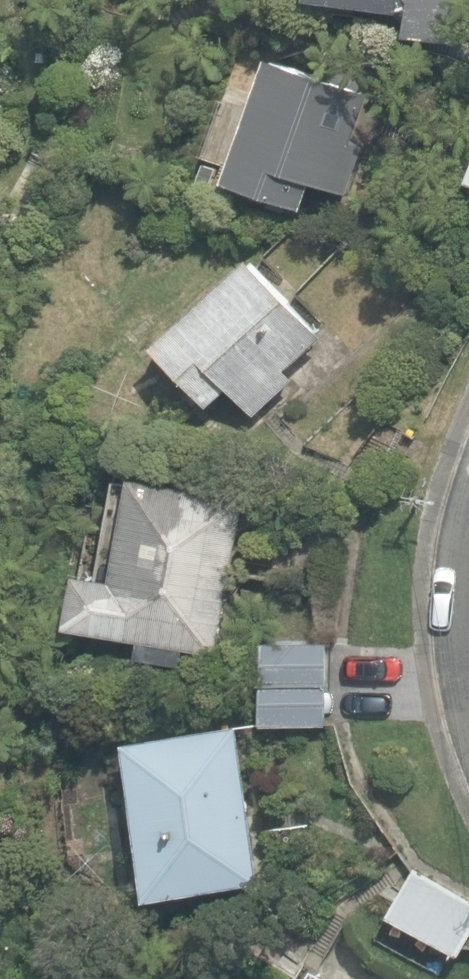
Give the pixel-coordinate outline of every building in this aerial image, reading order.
[(466,41),(468,17),(468,0),(351,0),(406,8),(403,33),(466,41)] [(223,178),(301,206),(311,179),(345,191),(363,142),(352,138),(369,90),(268,53),(223,178)] [(228,384),(253,411),(293,375),(285,367),(321,335),(248,254),(246,256),(151,340),(207,402),(228,384)] [(136,652),(182,662),(185,645),(215,651),(247,493),(131,470),(110,574),(76,567),(65,621),(139,636),(136,652)] [(262,677),(327,678),(327,638),(263,637),(262,677)] [(260,723),(324,724),(325,681),(261,680),(260,723)] [(124,737),(145,892),(258,877),(236,721),(124,737)] [(455,952),(468,928),(468,900),(412,867),(386,912),(455,952)] [(311,968),(305,978),(330,978),(311,968)]
